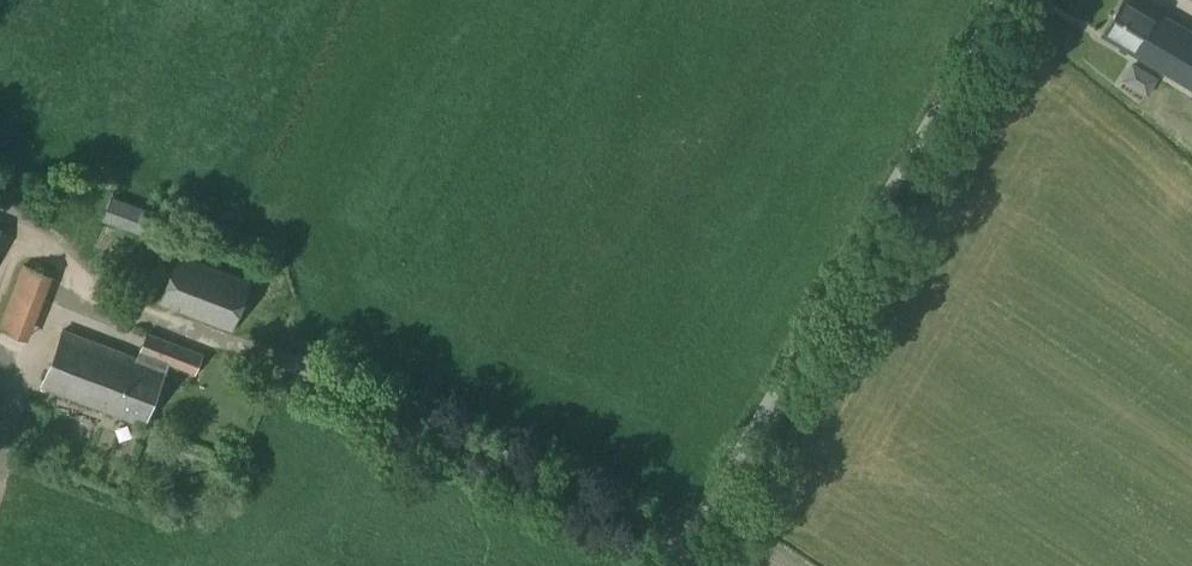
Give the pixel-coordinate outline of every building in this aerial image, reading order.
[(1134,0),(1123,0),(1102,36),(1191,90),(1191,34),(1134,0)] [(1122,80),(1148,96),(1158,79),(1132,63),(1122,80)] [(105,219),(143,233),(151,213),(113,198),(105,219)] [(179,251),(159,304),(230,333),(250,279),(179,251)] [(0,322),(0,329),(29,340),(53,274),(22,263),(0,322)] [(145,425),(166,370),(64,330),(43,386),(145,425)] [(149,331),(140,354),(197,375),(204,351),(149,331)]
